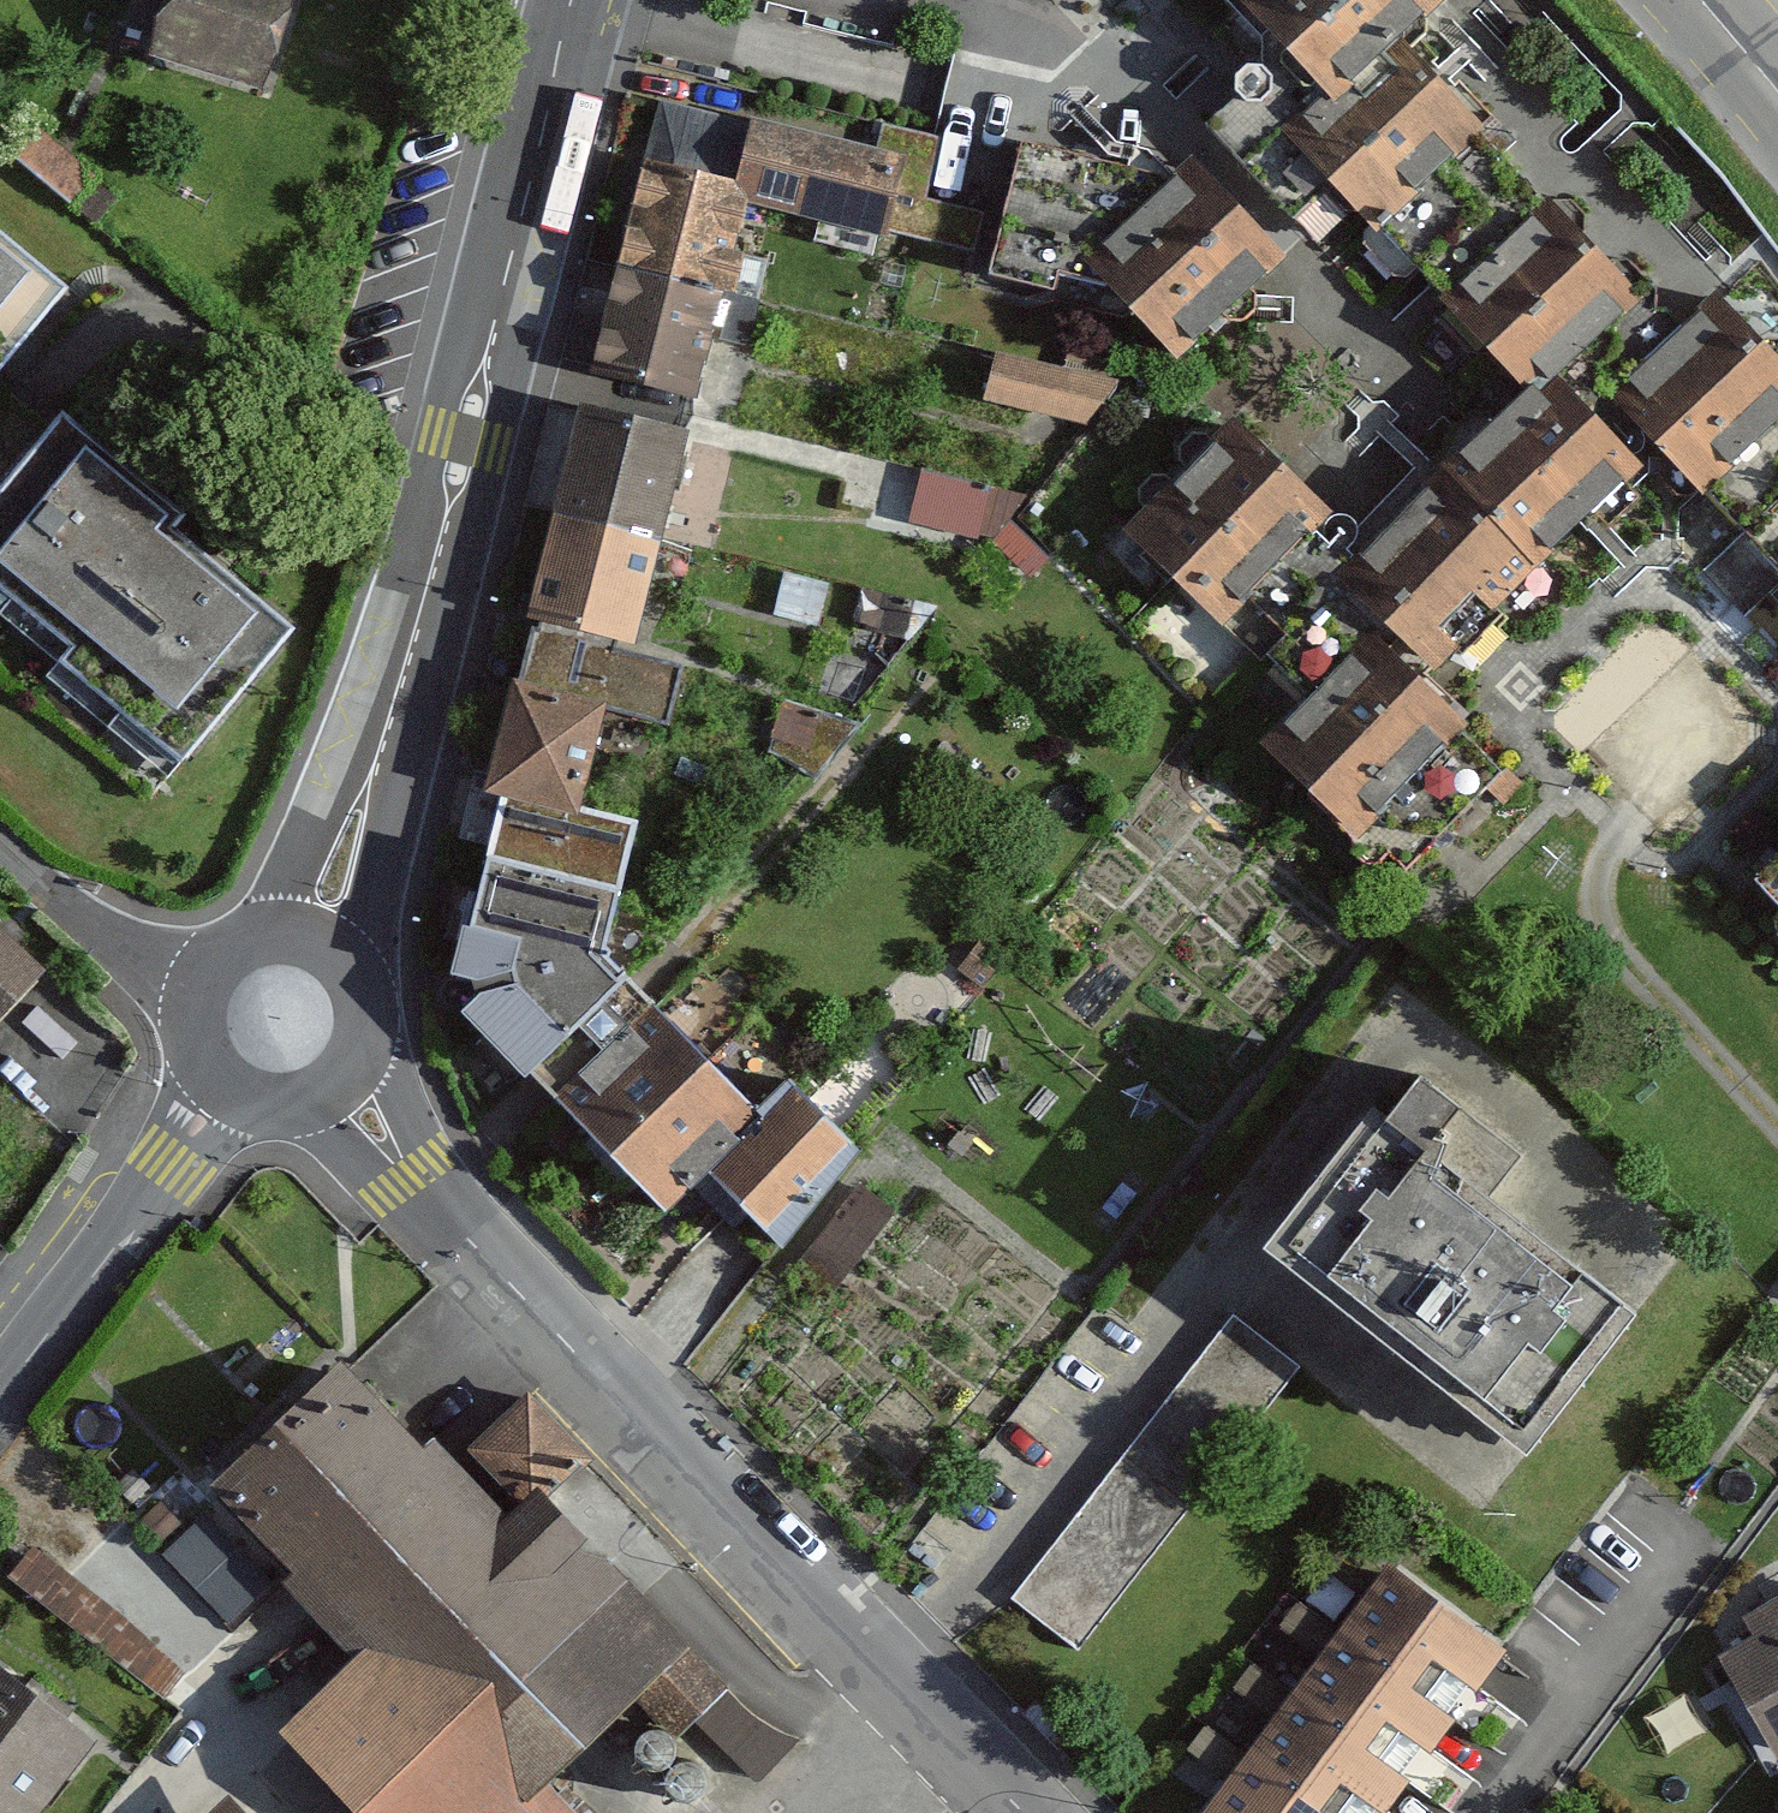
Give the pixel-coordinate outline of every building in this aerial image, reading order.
[(149,54),(261,86),(285,0),(164,0),(149,54)] [(1396,42),(1344,92),(1253,0),(1227,0),(1261,35),(1263,76),(1216,122),(1303,211),(1326,188),(1375,238),(1385,229),(1416,260),(1511,168),(1476,133),(1480,129),(1396,42)] [(1344,92),(1396,42),(1439,0),(1253,0),(1344,92)] [(658,105),(622,261),(719,283),(739,197),(963,248),(971,211),(922,200),(937,138),(880,125),(875,148),(749,119),(747,126),(658,105)] [(1271,266),(1177,173),(1172,178),(1021,149),(997,270),(1052,281),(1049,297),(1100,307),(1105,283),(1179,357),(1271,266)] [(1541,199),(1511,168),(1416,260),(1441,286),(1435,292),(1527,386),(1628,288),(1541,199)] [(60,285),(0,237),(0,358),(60,285)] [(719,283),(622,261),(596,374),(693,396),(719,283)] [(1708,293),(1670,330),(1628,288),(1527,386),(1622,482),(1638,466),(1627,455),(1650,432),(1661,444),(1760,347),(1708,293)] [(1760,347),(1661,444),(1777,563),(1777,365),(1760,347)] [(1114,381),(992,355),(983,400),(1086,421),(1114,381)] [(1527,386),(1424,487),(1518,583),(1622,482),(1527,386)] [(579,404),(556,501),(661,525),(683,429),(579,404)] [(61,416),(0,489),(0,584),(73,645),(60,660),(180,759),(288,628),(165,526),(177,512),(61,416)] [(1325,515),(1231,419),(1127,520),(1302,698),(1359,642),(1313,595),(1348,561),(1313,526),(1325,515)] [(994,500),(910,482),(902,523),(986,540),(994,500)] [(1313,595),(1359,642),(1407,691),(1473,628),(1518,583),(1424,487),(1348,561),(1313,595)] [(556,501),(530,612),(618,633),(634,637),(661,525),(556,501)] [(920,598),(881,594),(876,634),(915,639),(920,598)] [(530,612),(513,681),(488,787),(502,791),(576,808),(601,702),(667,717),(679,666),(614,650),(618,633),(530,612)] [(1407,691),(1359,642),(1302,698),(1256,742),(1387,875),(1490,775),(1407,691)] [(832,716),(789,704),(778,740),(822,753),(832,716)] [(502,791),(486,860),(616,891),(633,822),(576,808),(502,791)] [(1757,879),(1777,901),(1777,859),(1757,879)] [(486,860),(446,992),(540,1084),(664,1206),(702,1168),(780,1240),(855,1148),(784,1078),(754,1111),(598,952),(616,891),(486,860)] [(0,931),(0,1008),(38,966),(0,931)] [(1452,1107),(1420,1083),(1387,1126),(1373,1116),(1270,1253),(1527,1446),(1630,1310),(1419,1151),(1452,1107)] [(1234,1319),(1012,1598),(1073,1646),(1295,1367),(1234,1319)] [(336,1357),(207,1481),(293,1569),(283,1578),(356,1653),(280,1726),(364,1812),(573,1812),(542,1780),(630,1696),(673,1740),(696,1718),(754,1779),(795,1739),(741,1699),(604,1557),(644,1519),(525,1395),(468,1449),(519,1501),(504,1515),(430,1438),(422,1446),(347,1369),(336,1357)] [(1389,1565),(1337,1633),(1422,1697),(1448,1663),(1474,1683),(1500,1649),(1389,1565)] [(1721,1653),(1777,1751),(1777,1750),(1777,1595),(1760,1606),(1771,1625),(1721,1653)] [(1337,1633),(1291,1694),(1378,1759),(1404,1726),(1428,1744),(1449,1717),(1422,1697),(1337,1633)] [(86,1740),(0,1673),(0,1812),(29,1812),(86,1740)] [(1243,1757),(1318,1812),(1338,1812),(1357,1788),(1382,1807),(1404,1779),(1378,1759),(1291,1694),(1243,1757)] [(630,1742),(633,1756),(649,1765),(665,1757),(668,1744),(663,1733),(652,1727),(638,1730),(630,1742)] [(1201,1812),(1318,1812),(1243,1757),(1201,1812)] [(664,1774),(666,1788),(683,1797),(699,1788),(702,1776),(697,1765),(686,1759),(672,1762),(664,1774)] [(222,1798),(206,1812),(236,1812),(222,1798)]
